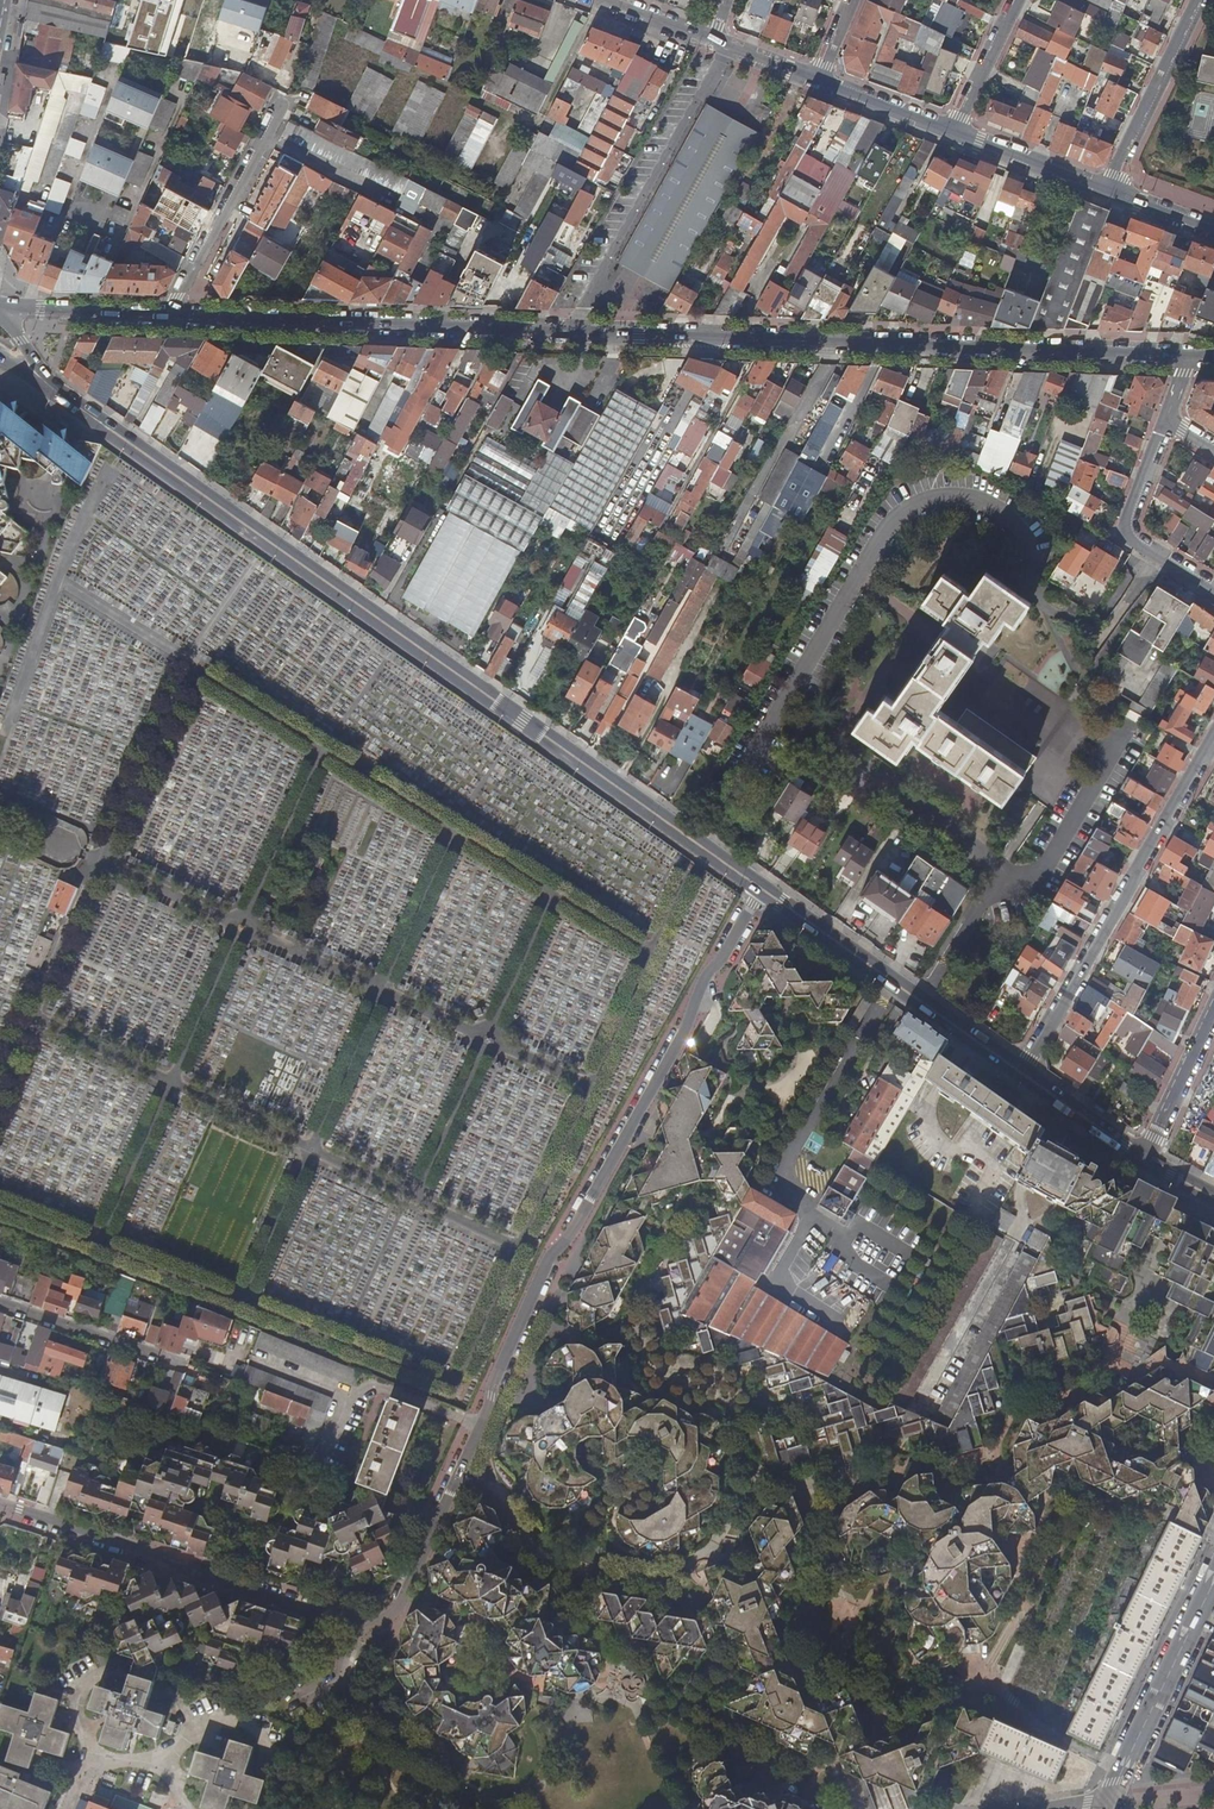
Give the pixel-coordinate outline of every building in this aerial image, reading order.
[(26,19),(41,23),(64,28),(76,31),(107,38),(110,28),(118,2),(112,0),(30,0),(26,19)] [(128,47),(132,48),(168,56),(186,0),(143,0),(128,47)] [(255,0),(226,0),(219,20),(259,33),(261,29),(269,4),(255,0)] [(401,3),(424,11),(426,5),(413,0),(402,0),(401,3)] [(474,12),(476,8),(479,0),(441,0),(437,8),(453,14),(456,5),(474,12)] [(476,8),(493,14),(499,0),(479,0),(476,8)] [(510,16),(516,0),(505,0),(495,26),(503,29),(508,15),(510,16)] [(541,37),(552,6),(536,0),(523,0),(522,0),(516,0),(510,16),(507,24),(541,37)] [(796,18),(813,24),(822,0),(803,0),(796,18)] [(891,23),(895,11),(879,4),(869,0),(867,0),(844,56),(845,65),(866,73),(878,44),(865,39),(867,35),(877,39),(883,24),(881,18),(883,18),(884,21),(891,23)] [(909,0),(880,0),(879,4),(895,11),(903,15),(909,0)] [(956,6),(990,23),(993,15),(962,0),(959,0),(956,6)] [(1060,1),(1086,13),(1103,22),(1107,14),(1079,0),(1059,0),(1060,1)] [(1106,23),(1116,29),(1126,5),(1117,0),(1116,0),(1106,23)] [(1139,22),(1141,23),(1147,25),(1156,30),(1169,3),(1164,0),(1150,0),(1139,22)] [(286,37),(299,41),(311,5),(297,1),(286,37)] [(1060,1),(1049,24),(1060,29),(1074,36),(1086,13),(1060,1)] [(936,3),(926,22),(935,26),(945,7),(936,3)] [(752,23),(764,28),(770,10),(758,6),(752,23)] [(972,26),(977,28),(978,29),(982,20),(956,8),(952,16),(972,26)] [(322,10),(298,84),(314,92),(337,17),(322,10)] [(907,28),(911,18),(903,15),(895,11),(891,23),(869,80),(914,97),(923,71),(907,65),(908,63),(897,59),(893,68),(890,68),(897,49),(894,48),(902,26),(907,28)] [(765,34),(787,42),(794,23),(772,14),(765,34)] [(535,88),(548,95),(584,24),(579,22),(571,18),(535,88)] [(41,23),(26,19),(19,62),(24,63),(31,65),(41,23)] [(1024,20),(1016,36),(1039,47),(1042,40),(1047,31),(1024,20)] [(64,28),(41,23),(31,65),(54,70),(64,28)] [(944,33),(923,23),(916,42),(939,54),(941,48),(946,34),(944,33)] [(387,42),(352,25),(346,38),(382,55),(379,62),(410,71),(413,64),(384,49),(387,42)] [(1152,54),(1162,33),(1156,30),(1147,25),(1145,29),(1149,30),(1140,48),(1152,54)] [(531,149),(559,163),(573,171),(616,91),(636,53),(641,45),(593,27),(580,52),(615,67),(611,75),(617,78),(613,88),(612,85),(605,84),(587,75),(591,69),(583,65),(580,71),(572,68),(547,116),(556,121),(564,125),(567,119),(568,119),(565,117),(582,85),(586,87),(586,88),(597,93),(580,126),(570,145),(557,141),(549,137),(539,132),(538,135),(531,149)] [(76,31),(64,28),(54,70),(59,71),(67,73),(76,31)] [(946,28),(944,33),(946,34),(966,44),(969,38),(946,28)] [(1060,29),(1054,41),(1070,48),(1076,37),(1074,36),(1060,29)] [(265,53),(272,36),(261,32),(254,49),(265,53)] [(292,41),(282,36),(275,33),(264,60),(282,67),(292,41)] [(1115,33),(1110,44),(1123,50),(1129,40),(1115,33)] [(503,36),(497,51),(509,55),(515,41),(503,36)] [(384,49),(413,64),(416,65),(420,55),(422,49),(394,39),(389,37),(387,42),(384,49)] [(1039,47),(1040,48),(1049,52),(1052,45),(1042,40),(1039,47)] [(1052,45),(1049,52),(1056,56),(1065,60),(1070,48),(1054,41),(1052,45)] [(126,64),(132,48),(128,47),(105,42),(100,58),(126,64)] [(1107,52),(1098,74),(1109,80),(1112,81),(1115,74),(1121,76),(1129,53),(1123,50),(1110,44),(1107,52)] [(1083,69),(1097,76),(1098,74),(1107,52),(1092,45),(1083,69)] [(941,48),(939,54),(926,89),(941,94),(950,71),(952,71),(958,54),(941,48)] [(1040,48),(1025,83),(1028,85),(1042,91),(1056,56),(1049,52),(1040,48)] [(636,53),(616,91),(638,102),(658,64),(636,53)] [(1197,81),(1213,85),(1213,57),(1203,54),(1197,81)] [(420,55),(416,65),(446,79),(450,67),(420,55)] [(1024,133),(1022,138),(1039,144),(1049,119),(1044,117),(1061,75),(1072,79),(1077,66),(1065,60),(1056,56),(1042,91),(1024,133)] [(197,83),(199,78),(205,64),(185,59),(179,58),(173,74),(197,83)] [(53,88),(59,71),(54,70),(31,65),(24,63),(19,62),(12,101),(32,105),(35,84),(53,88)] [(259,111),(272,86),(247,73),(226,69),(206,64),(205,64),(199,78),(227,93),(253,108),(259,111)] [(658,64),(638,102),(633,111),(638,113),(640,111),(641,112),(645,103),(646,103),(649,98),(654,101),(671,71),(658,64)] [(368,66),(346,108),(348,109),(371,121),(393,80),(368,66)] [(483,89),(512,103),(515,104),(523,82),(491,66),(483,89)] [(1077,66),(1072,79),(1071,82),(1092,90),(1097,76),(1083,69),(1077,66)] [(53,88),(34,148),(24,180),(21,189),(30,192),(34,180),(39,181),(54,136),(55,137),(67,99),(64,96),(67,88),(89,93),(93,82),(94,79),(67,73),(59,71),(53,88)] [(144,124),(158,92),(121,77),(105,117),(124,125),(127,117),(144,124)] [(419,80),(393,132),(471,171),(498,119),(470,105),(445,153),(439,150),(428,144),(421,142),(445,94),(419,80)] [(1112,81),(1109,80),(1095,109),(1107,115),(1113,118),(1127,88),(1112,81)] [(108,87),(93,82),(89,93),(81,113),(96,118),(108,87)] [(523,82),(515,104),(537,115),(548,95),(535,88),(523,82)] [(989,119),(1024,133),(1042,91),(1028,85),(1017,109),(992,100),(986,110),(989,119)] [(483,89),(479,97),(508,111),(512,103),(483,89)] [(616,91),(573,171),(588,178),(595,182),(597,177),(610,153),(614,146),(626,124),(633,111),(638,102),(616,91)] [(150,127),(163,98),(164,95),(158,92),(144,124),(150,127)] [(253,108),(227,93),(215,117),(224,122),(241,131),(246,122),(242,119),(244,116),(248,118),(253,108)] [(317,94),(309,109),(325,117),(340,124),(348,109),(346,108),(317,94)] [(193,95),(189,102),(199,107),(202,99),(193,95)] [(773,95),(769,103),(773,105),(778,98),(773,95)] [(778,201),(781,196),(793,174),(804,154),(832,105),(810,96),(796,121),(802,124),(805,118),(808,120),(805,125),(807,126),(800,140),(796,138),(793,143),(797,145),(787,164),(783,162),(778,169),(782,171),(768,195),(778,201)] [(177,104),(163,98),(150,127),(150,128),(163,134),(177,104)] [(32,105),(12,101),(9,115),(29,118),(32,105)] [(182,129),(195,106),(188,102),(177,126),(182,129)] [(757,138),(760,133),(708,105),(706,109),(707,110),(707,111),(757,138)] [(1077,128),(1066,155),(1096,166),(1105,163),(1113,145),(1097,139),(1094,137),(1096,134),(1099,135),(1107,115),(1095,109),(1086,105),(1077,128)] [(660,313),(665,305),(675,288),(678,283),(724,200),(761,134),(760,133),(757,138),(707,111),(707,110),(706,109),(622,257),(623,257),(624,256),(675,286),(672,291),(660,313)] [(860,121),(863,116),(848,110),(845,115),(846,120),(858,125),(860,121)] [(325,117),(317,133),(352,150),(360,135),(340,124),(325,117)] [(556,121),(549,137),(557,141),(570,145),(580,126),(567,119),(564,125),(556,121)] [(830,224),(837,211),(842,202),(885,124),(872,119),(868,126),(855,150),(858,151),(857,154),(849,168),(837,162),(833,170),(809,212),(830,224)] [(855,150),(868,126),(860,121),(858,125),(855,130),(843,152),(837,162),(849,168),(857,154),(854,152),(855,150)] [(248,143),(251,137),(241,131),(224,122),(221,127),(225,130),(219,140),(221,141),(219,146),(216,145),(215,147),(233,157),(242,140),(248,143)] [(411,180),(290,122),(283,135),(404,193),(411,180)] [(830,144),(843,152),(855,130),(842,122),(830,144)] [(1060,123),(1050,148),(1066,155),(1077,128),(1060,123)] [(619,149),(623,151),(635,128),(626,124),(614,146),(619,149)] [(495,183),(510,190),(531,149),(538,135),(531,131),(525,130),(517,140),(495,183)] [(360,135),(352,150),(365,157),(373,141),(360,135)] [(87,142),(72,137),(66,153),(81,158),(87,142)] [(209,138),(206,143),(213,146),(215,141),(209,138)] [(920,170),(936,143),(925,139),(911,165),(916,168),(920,170)] [(206,148),(197,165),(194,170),(205,176),(214,180),(227,155),(201,140),(199,144),(206,148)] [(115,191),(129,158),(112,150),(111,153),(107,151),(108,148),(95,143),(82,177),(115,191)] [(607,183),(624,152),(623,151),(619,149),(614,146),(610,153),(597,177),(607,183)] [(193,163),(167,148),(164,154),(191,168),(193,163)] [(136,160),(127,181),(140,187),(154,157),(140,151),(136,160)] [(867,181),(876,186),(892,158),(881,151),(865,180),(867,181)] [(811,184),(822,164),(804,154),(793,174),(811,184)] [(968,185),(980,160),(963,154),(955,168),(951,175),(943,191),(932,211),(952,220),(963,196),(968,185)] [(215,283),(225,296),(230,296),(249,263),(263,240),(266,234),(285,200),(305,165),(286,155),(215,283)] [(951,175),(955,168),(935,156),(923,179),(943,191),(951,175)] [(127,181),(136,160),(129,158),(115,191),(121,194),(127,181)] [(972,228),(998,167),(980,160),(968,185),(963,196),(952,220),(972,228)] [(573,171),(559,163),(553,175),(581,190),(588,178),(573,171)] [(781,196),(809,212),(833,170),(822,164),(811,184),(793,174),(781,196)] [(332,181),(305,165),(285,200),(294,206),(306,185),(309,186),(310,184),(326,192),(332,181)] [(892,235),(893,232),(897,225),(892,222),(918,174),(916,168),(911,165),(877,226),(892,235)] [(500,223),(522,234),(551,180),(537,173),(515,214),(507,210),(500,223)] [(171,175),(165,185),(174,189),(179,180),(171,175)] [(174,189),(203,206),(216,182),(214,180),(205,176),(203,180),(200,178),(195,189),(179,180),(174,189)] [(0,194),(0,240),(3,245),(6,238),(15,208),(21,189),(24,180),(15,177),(8,197),(0,194)] [(48,203),(46,208),(61,213),(72,182),(57,177),(48,203)] [(1025,184),(1007,177),(999,200),(1017,206),(1023,189),(1025,184)] [(588,178),(581,190),(565,220),(577,226),(599,184),(595,182),(588,178)] [(411,180),(404,193),(398,204),(415,213),(420,203),(456,222),(464,207),(411,180)] [(863,187),(872,192),(876,186),(867,181),(863,187)] [(1017,206),(1014,214),(1024,217),(1027,209),(1035,212),(1041,196),(1023,189),(1017,206)] [(616,193),(604,214),(607,216),(619,195),(616,193)] [(399,213),(395,211),(361,194),(338,235),(343,238),(344,235),(344,234),(351,219),(386,237),(399,213)] [(1043,222),(1048,207),(1052,197),(1044,194),(1035,219),(1043,222)] [(626,198),(619,195),(607,216),(613,220),(626,198)] [(714,315),(732,316),(746,293),(743,292),(783,220),(782,215),(789,212),(790,217),(803,224),(805,220),(809,212),(781,196),(778,201),(766,223),(760,234),(757,239),(731,285),(723,299),(714,315)] [(1052,197),(1048,207),(1053,209),(1057,199),(1052,197)] [(1067,235),(1097,246),(1107,221),(1112,210),(1082,198),(1075,217),(1067,235)] [(32,246),(36,233),(43,217),(46,208),(48,203),(41,200),(39,202),(33,200),(27,211),(15,208),(6,238),(17,241),(15,254),(27,258),(28,257),(32,246)] [(837,211),(856,221),(861,212),(842,202),(837,211)] [(146,235),(150,237),(154,230),(146,225),(153,212),(162,217),(158,223),(162,225),(161,228),(176,237),(172,245),(184,251),(194,231),(152,208),(142,203),(131,227),(146,235)] [(382,302),(414,303),(424,284),(417,280),(413,287),(406,284),(433,231),(433,226),(397,207),(395,211),(399,213),(402,215),(415,222),(421,225),(402,262),(394,279),(382,302)] [(480,215),(464,207),(456,222),(424,284),(414,303),(484,306),(514,250),(491,238),(484,253),(479,250),(459,287),(446,280),(456,261),(454,259),(471,228),(473,229),(480,215)] [(1067,235),(1075,217),(1060,211),(1044,249),(1059,255),(1067,235)] [(760,234),(766,223),(745,212),(739,223),(754,231),(752,236),(757,239),(760,234)] [(785,276),(797,282),(801,275),(830,224),(809,212),(805,220),(814,225),(785,276)] [(402,215),(399,213),(386,237),(379,250),(402,262),(421,225),(415,222),(413,225),(408,235),(395,228),(400,218),(402,215)] [(522,265),(536,272),(542,263),(565,221),(551,213),(522,265)] [(415,222),(402,215),(400,218),(413,225),(415,222)] [(1165,230),(1132,217),(1127,229),(1116,256),(1120,258),(1126,241),(1146,249),(1138,268),(1115,259),(1110,272),(1145,284),(1147,279),(1165,230)] [(1039,232),(1043,222),(1035,219),(1031,229),(1039,232)] [(1097,246),(1069,317),(1089,325),(1110,272),(1115,259),(1116,256),(1127,229),(1107,221),(1097,246)] [(886,246),(892,235),(877,226),(871,238),(886,246)] [(982,242),(986,231),(976,227),(972,238),(982,242)] [(150,237),(146,235),(145,236),(130,228),(115,262),(102,291),(161,293),(169,289),(186,257),(150,237)] [(1177,234),(1165,230),(1147,279),(1158,283),(1175,289),(1183,266),(1189,252),(1172,245),(1174,242),(1177,234)] [(1021,250),(1025,237),(1017,234),(1013,233),(1010,231),(1005,244),(1021,250)] [(80,290),(95,254),(103,236),(95,232),(86,253),(85,252),(71,286),(72,290),(80,290)] [(21,276),(57,289),(65,268),(54,263),(56,259),(51,257),(57,241),(36,233),(32,246),(28,257),(27,258),(21,276)] [(294,250),(266,234),(263,240),(249,263),(278,279),(294,250)] [(711,272),(713,273),(724,280),(736,259),(730,256),(735,247),(733,245),(738,237),(732,234),(711,272)] [(1041,302),(1031,327),(1065,328),(1069,317),(1097,246),(1067,235),(1059,255),(1055,265),(1050,278),(1041,302)] [(1193,240),(1190,248),(1189,252),(1183,266),(1201,273),(1197,285),(1207,288),(1207,287),(1213,270),(1213,248),(1193,240)] [(1190,248),(1174,242),(1172,245),(1189,252),(1190,248)] [(71,286),(85,252),(74,247),(57,289),(72,290),(71,286)] [(331,249),(304,299),(351,301),(368,269),(331,249)] [(562,270),(570,258),(559,250),(551,262),(562,270)] [(957,266),(972,272),(979,256),(964,250),(957,266)] [(1015,265),(1050,278),(1055,265),(1020,252),(1015,265)] [(862,253),(854,267),(861,270),(869,256),(862,253)] [(95,254),(80,290),(102,291),(115,262),(95,254)] [(619,261),(672,291),(675,286),(624,256),(623,257),(622,257),(619,261)] [(536,272),(517,308),(551,309),(560,293),(552,289),(561,273),(542,263),(536,272)] [(885,298),(896,277),(875,265),(850,309),(844,321),(861,321),(867,311),(878,312),(885,298)] [(378,302),(382,302),(394,279),(372,279),(373,272),(368,269),(351,301),(378,302)] [(704,288),(723,299),(731,285),(724,280),(713,273),(704,288)] [(802,319),(825,320),(841,291),(843,288),(845,284),(827,274),(820,286),(815,295),(803,317),(802,319)] [(805,289),(815,295),(820,286),(801,275),(797,282),(792,292),(795,294),(801,297),(805,289)] [(909,283),(896,277),(885,298),(889,300),(887,304),(904,312),(911,297),(904,294),(909,283)] [(967,283),(951,277),(949,283),(943,296),(939,308),(955,315),(967,283)] [(1158,283),(1147,279),(1145,284),(1144,287),(1153,290),(1155,291),(1158,283)] [(692,291),(698,295),(705,283),(699,280),(692,291)] [(756,305),(778,317),(791,294),(770,282),(756,305)] [(967,282),(967,283),(955,315),(952,324),(991,326),(1004,292),(967,282)] [(671,305),(687,314),(698,295),(692,291),(678,283),(675,288),(665,305),(669,308),(671,305)] [(1175,289),(1158,283),(1155,291),(1153,290),(1152,294),(1149,303),(1153,304),(1167,309),(1172,297),(1174,291),(1174,290),(1175,289)] [(1207,287),(1207,288),(1202,300),(1193,323),(1190,333),(1213,334),(1213,289),(1207,287)] [(786,308),(803,317),(815,295),(805,289),(801,297),(795,294),(786,308)] [(1004,292),(991,326),(1031,327),(1041,302),(1006,289),(1004,292)] [(939,308),(943,296),(940,295),(938,299),(931,295),(928,294),(918,290),(907,313),(932,324),(939,308)] [(1184,293),(1174,290),(1174,291),(1172,297),(1181,300),(1184,293)] [(825,320),(844,321),(850,309),(845,306),(851,296),(841,291),(825,320)] [(1132,319),(1128,331),(1142,331),(1153,304),(1149,303),(1152,294),(1143,291),(1132,319)] [(1167,309),(1166,313),(1193,323),(1202,300),(1184,293),(1181,300),(1172,297),(1167,309)] [(1106,309),(1099,330),(1128,331),(1132,319),(1106,309)] [(1069,317),(1065,328),(1088,329),(1089,325),(1069,317)] [(93,355),(102,336),(82,335),(72,357),(76,359),(79,360),(83,351),(93,355)] [(114,410),(125,418),(156,363),(169,339),(115,336),(97,375),(89,393),(106,405),(123,363),(131,363),(140,368),(135,376),(139,381),(135,388),(129,384),(114,410)] [(169,339),(156,363),(164,367),(171,355),(182,355),(140,429),(151,437),(168,407),(180,385),(185,377),(187,373),(206,340),(169,339)] [(208,343),(194,367),(218,381),(232,357),(208,343)] [(278,345),(273,355),(263,374),(300,394),(315,366),(278,345)] [(366,346),(332,345),(326,357),(360,358),(366,346)] [(398,348),(366,346),(360,358),(358,361),(385,373),(388,367),(398,348)] [(428,349),(398,348),(388,367),(413,378),(419,366),(428,349)] [(402,433),(414,439),(428,412),(432,404),(440,390),(461,350),(438,349),(427,370),(419,366),(413,378),(406,392),(380,441),(394,448),(402,433)] [(427,370),(438,349),(428,349),(419,366),(427,370)] [(480,370),(490,351),(468,350),(464,362),(476,362),(472,369),(480,370)] [(273,355),(236,354),(209,402),(204,409),(232,429),(263,374),(273,355)] [(64,375),(70,380),(74,372),(71,370),(76,359),(72,357),(64,375)] [(360,358),(326,357),(301,402),(317,411),(329,418),(354,370),(358,361),(360,358)] [(490,359),(478,379),(487,384),(485,388),(494,393),(496,389),(498,390),(509,371),(490,359)] [(726,361),(689,359),(665,402),(676,408),(688,388),(705,398),(721,369),(726,361)] [(778,362),(757,362),(746,383),(766,384),(768,381),(778,362)] [(70,380),(89,393),(97,375),(78,363),(74,372),(70,380)] [(156,363),(125,418),(133,424),(164,367),(156,363)] [(854,400),(869,366),(850,365),(843,377),(836,391),(854,400)] [(721,369),(705,398),(701,406),(690,425),(682,439),(686,441),(688,437),(692,439),(702,421),(707,424),(711,417),(706,414),(718,393),(721,394),(725,388),(732,391),(739,379),(721,369)] [(900,399),(909,378),(884,369),(874,390),(900,399)] [(946,442),(942,451),(973,466),(978,454),(967,450),(966,455),(956,451),(963,434),(970,413),(981,386),(983,386),(990,370),(974,369),(959,407),(946,442)] [(974,369),(956,369),(943,400),(959,407),(974,369)] [(354,370),(329,418),(338,422),(355,432),(357,427),(380,384),(354,370)] [(1010,371),(994,370),(985,392),(996,397),(995,400),(998,401),(1010,371)] [(992,425),(976,467),(1005,481),(1048,373),(1025,372),(1003,429),(992,425)] [(831,401),(836,391),(843,377),(836,373),(823,397),(831,401)] [(1080,373),(1070,373),(1068,378),(1061,396),(1060,398),(1069,402),(1080,373)] [(1111,374),(1080,373),(1069,402),(1097,412),(1101,402),(1111,374)] [(1056,378),(1050,376),(1046,385),(1052,388),(1050,392),(1061,396),(1068,378),(1058,374),(1056,378)] [(1118,375),(1111,374),(1101,402),(1114,407),(1119,409),(1123,396),(1116,394),(1112,392),(1114,388),(1118,375)] [(465,397),(474,381),(462,375),(452,390),(455,391),(465,397)] [(1133,414),(1151,421),(1165,384),(1160,376),(1136,375),(1131,393),(1128,393),(1127,396),(1129,397),(1127,404),(1133,404),(1130,413),(1133,414)] [(1213,430),(1213,408),(1212,407),(1213,402),(1213,378),(1205,378),(1196,383),(1188,406),(1191,415),(1213,430)] [(606,508),(660,412),(618,388),(602,417),(581,405),(582,403),(570,397),(560,415),(541,404),(551,386),(539,380),(512,429),(524,435),(527,428),(547,439),(543,446),(550,450),(559,435),(584,449),(597,425),(620,438),(586,498),(582,496),(579,495),(563,485),(550,508),(558,512),(571,520),(592,532),(606,508)] [(807,388),(792,380),(775,412),(789,420),(807,388)] [(768,381),(766,384),(757,401),(755,403),(751,410),(758,414),(761,408),(770,413),(783,389),(768,381)] [(430,468),(455,480),(461,470),(447,463),(458,443),(474,412),(478,405),(474,402),(482,389),(479,386),(480,384),(477,382),(443,445),(441,448),(430,468)] [(379,445),(380,441),(406,392),(394,383),(367,434),(357,427),(355,432),(358,434),(369,439),(379,445)] [(180,385),(168,407),(175,411),(181,401),(196,410),(193,415),(188,412),(183,421),(194,428),(204,409),(209,402),(180,385)] [(440,390),(432,404),(439,408),(446,393),(440,390)] [(889,426),(900,399),(874,390),(862,414),(872,419),(874,413),(880,416),(887,401),(896,405),(887,426),(889,426)] [(455,416),(465,397),(455,391),(444,411),(455,416)] [(488,420),(487,424),(497,429),(512,402),(502,396),(488,420)] [(873,452),(894,464),(910,436),(919,412),(921,408),(900,399),(889,426),(873,452)] [(301,402),(297,400),(289,414),(310,425),(317,411),(301,402)] [(690,425),(701,406),(693,401),(682,421),(690,425)] [(872,419),(887,426),(896,405),(887,401),(880,416),(874,413),(872,419)] [(1097,412),(1090,430),(1101,434),(1103,435),(1114,407),(1101,402),(1097,412)] [(1075,405),(1072,413),(1080,416),(1083,408),(1075,405)] [(13,555),(30,534),(6,515),(9,511),(10,509),(9,507),(9,505),(6,504),(4,503),(2,504),(1,503),(2,499),(9,500),(6,484),(9,470),(11,459),(16,460),(23,461),(36,464),(48,473),(51,468),(58,438),(29,414),(28,414),(7,410),(0,412),(0,553),(13,555)] [(919,412),(910,436),(927,444),(933,431),(925,428),(930,416),(919,412)] [(977,416),(970,413),(963,434),(967,435),(965,439),(981,445),(983,437),(970,432),(977,416)] [(205,431),(213,436),(220,424),(212,419),(205,431)] [(983,419),(977,432),(984,435),(989,421),(983,419)] [(827,478),(812,469),(834,429),(820,421),(800,458),(773,508),(770,514),(768,518),(767,519),(760,532),(773,537),(789,514),(802,522),(820,490),(827,478)] [(597,425),(584,449),(575,465),(563,485),(579,495),(582,496),(586,498),(620,438),(597,425)] [(1090,430),(1083,451),(1080,458),(1098,465),(1107,468),(1110,459),(1098,455),(1094,453),(1101,434),(1090,430)] [(734,441),(735,440),(720,431),(718,435),(720,436),(710,455),(719,460),(729,441),(733,443),(734,441)] [(406,455),(430,468),(441,448),(436,446),(428,442),(431,436),(422,432),(415,446),(424,451),(421,457),(417,455),(418,453),(409,449),(406,455)] [(369,439),(358,434),(350,450),(360,455),(362,452),(369,439)] [(1103,435),(1101,434),(1094,453),(1098,455),(1105,436),(1103,435)] [(1127,444),(1140,449),(1144,440),(1128,434),(1124,443),(1127,444)] [(937,437),(933,447),(942,451),(946,442),(937,437)] [(63,478),(65,475),(59,470),(61,461),(71,449),(58,438),(51,468),(48,473),(56,478),(57,477),(59,476),(60,476),(61,476),(62,477),(63,478)] [(532,481),(541,467),(541,466),(488,438),(480,452),(532,481)] [(379,445),(369,439),(362,452),(372,458),(379,445)] [(836,483),(851,491),(873,452),(853,440),(841,462),(854,470),(848,480),(831,471),(827,478),(836,483)] [(742,445),(734,441),(733,443),(720,466),(729,471),(742,445)] [(274,442),(267,455),(273,458),(274,455),(273,455),(275,452),(277,453),(281,446),(274,442)] [(1067,492),(1070,483),(1071,482),(1080,458),(1083,451),(1061,442),(1045,484),(1067,492)] [(1126,449),(1138,453),(1138,454),(1140,449),(1127,444),(1126,449)] [(65,475),(82,489),(102,447),(94,445),(83,445),(77,446),(74,447),(71,449),(61,461),(59,470),(65,475)] [(755,448),(747,463),(755,468),(764,453),(755,448)] [(563,485),(575,465),(550,451),(541,466),(541,467),(556,474),(553,479),(563,485)] [(773,508),(800,458),(787,451),(760,501),(766,504),(773,508)] [(1011,470),(1029,477),(1038,456),(1028,452),(1027,455),(1024,454),(1018,452),(1011,470)] [(474,462),(527,492),(531,483),(479,454),(474,462)] [(297,460),(293,458),(287,468),(291,470),(297,460)] [(1080,458),(1071,482),(1089,488),(1098,465),(1080,458)] [(20,472),(23,461),(16,460),(11,459),(9,470),(11,471),(20,472)] [(265,459),(251,484),(260,489),(272,495),(284,473),(286,470),(265,459)] [(679,540),(720,466),(709,459),(705,468),(706,469),(685,508),(681,506),(676,515),(680,517),(672,531),(676,533),(673,537),(679,540)] [(870,459),(867,470),(874,472),(878,461),(870,459)] [(1184,480),(1200,490),(1206,480),(1209,475),(1212,471),(1196,461),(1184,480)] [(351,466),(343,462),(338,472),(346,476),(351,466)] [(468,472),(521,502),(526,493),(473,464),(468,472)] [(674,468),(668,464),(662,475),(668,478),(674,468)] [(535,510),(553,479),(556,474),(541,467),(532,481),(531,483),(527,492),(526,493),(521,502),(535,510)] [(1105,483),(1125,490),(1130,476),(1111,469),(1105,483)] [(330,486),(333,482),(333,481),(312,470),(305,484),(293,506),(295,507),(291,516),(300,523),(294,532),(295,532),(292,536),(301,542),(305,535),(308,528),(311,523),(319,508),(308,500),(309,497),(307,496),(312,487),(326,494),(330,486)] [(284,473),(272,495),(293,506),(305,484),(284,473)] [(523,551),(525,552),(531,542),(544,518),(466,474),(447,508),(451,511),(523,551)] [(1162,475),(1159,483),(1172,491),(1176,484),(1162,475)] [(64,479),(63,478),(62,477),(61,476),(60,476),(59,476),(57,477),(56,478),(53,486),(59,487),(61,486),(63,484),(64,482),(64,479)] [(830,496),(836,483),(827,478),(820,490),(830,496)] [(535,510),(546,516),(550,508),(563,485),(553,479),(535,510)] [(1200,490),(1213,499),(1213,485),(1206,480),(1200,490)] [(333,482),(330,486),(341,492),(343,487),(333,482)] [(1172,491),(1159,483),(1154,494),(1172,505),(1175,507),(1182,511),(1179,516),(1173,512),(1164,526),(1174,532),(1181,521),(1185,514),(1192,503),(1172,491)] [(1101,499),(1075,485),(1068,498),(1075,501),(1070,510),(1089,521),(1101,499)] [(326,494),(319,508),(311,523),(316,526),(321,516),(326,519),(341,492),(330,486),(326,494)] [(668,516),(672,508),(650,496),(646,504),(668,516)] [(270,499),(262,515),(269,520),(278,503),(270,499)] [(1192,503),(1185,514),(1203,525),(1190,547),(1197,552),(1213,524),(1213,517),(1209,514),(1192,503)] [(646,504),(639,516),(661,528),(668,516),(646,504)] [(770,514),(773,508),(766,504),(760,515),(767,519),(768,518),(770,514)] [(395,532),(419,546),(434,519),(409,506),(395,532)] [(546,516),(545,518),(565,530),(571,520),(558,512),(550,508),(546,516)] [(634,525),(606,508),(592,532),(589,538),(598,543),(605,531),(616,537),(609,549),(611,550),(618,554),(622,547),(625,542),(634,525)] [(475,637),(523,551),(451,511),(403,596),(475,637)] [(760,532),(767,519),(760,515),(736,558),(744,562),(749,554),(753,547),(760,532)] [(639,519),(625,542),(633,547),(634,545),(646,524),(639,519)] [(339,521),(328,542),(349,553),(361,532),(339,521)] [(1174,532),(1168,541),(1176,546),(1189,526),(1181,521),(1174,532)] [(357,546),(361,548),(373,524),(369,522),(368,525),(357,546)] [(1197,552),(1196,553),(1193,557),(1202,563),(1213,544),(1213,524),(1197,552)] [(1101,537),(1085,525),(1053,575),(1070,587),(1082,568),(1105,582),(1119,560),(1096,546),(1101,537)] [(308,528),(305,535),(308,537),(310,534),(313,537),(317,530),(312,527),(310,529),(308,528)] [(659,532),(653,542),(654,542),(672,552),(673,549),(677,543),(659,532)] [(382,557),(372,574),(380,580),(378,584),(386,590),(411,547),(392,537),(387,547),(382,557)] [(372,551),(382,557),(387,547),(377,542),(372,551)] [(633,547),(625,542),(622,547),(643,560),(647,553),(634,545),(633,547)] [(672,552),(654,542),(650,550),(668,559),(672,552)] [(677,542),(677,543),(673,549),(693,560),(697,553),(677,542)] [(798,583),(817,594),(839,556),(819,545),(798,583)] [(351,557),(347,565),(367,576),(374,564),(362,558),(366,550),(361,548),(357,546),(351,557)] [(749,554),(762,562),(766,554),(753,547),(749,554)] [(609,570),(618,554),(611,550),(603,566),(609,570)] [(335,566),(343,572),(347,565),(351,557),(342,552),(335,566)] [(718,576),(733,584),(740,570),(732,566),(717,557),(713,556),(706,569),(718,576)] [(732,566),(740,570),(744,562),(736,558),(732,566)] [(672,599),(671,598),(647,642),(656,647),(680,603),(680,604),(696,576),(698,577),(704,566),(693,560),(687,571),(688,571),(672,599)] [(701,607),(718,576),(706,569),(647,674),(659,681),(673,656),(674,657),(701,607)] [(861,717),(852,730),(898,762),(914,739),(928,749),(930,751),(934,754),(933,755),(941,760),(942,759),(974,782),(973,783),(980,788),(981,787),(986,791),(1004,803),(1036,757),(968,708),(956,724),(935,709),(974,653),(971,651),(982,636),(987,639),(994,630),(998,632),(1007,619),(1013,623),(1021,612),(1023,614),(1031,602),(987,571),(971,593),(944,574),(925,601),(947,617),(945,620),(953,625),(947,635),(940,644),(937,642),(931,651),(929,650),(925,655),(927,656),(922,663),(925,666),(906,692),(897,704),(890,699),(883,708),(880,705),(875,712),(870,709),(864,719),(861,717)] [(576,576),(569,572),(562,585),(569,589),(576,576)] [(8,579),(0,573),(0,589),(8,579)] [(586,612),(601,585),(591,579),(581,598),(580,598),(569,617),(580,623),(586,612)] [(1192,605),(1158,585),(1144,607),(1154,613),(1140,634),(1131,629),(1099,681),(1112,689),(1131,660),(1141,666),(1155,644),(1164,650),(1176,631),(1192,605)] [(1198,595),(1192,605),(1176,631),(1180,634),(1189,619),(1188,618),(1190,614),(1213,630),(1213,605),(1198,595)] [(505,630),(508,632),(521,609),(504,599),(491,622),(494,624),(488,635),(499,641),(505,630)] [(566,646),(580,623),(569,617),(558,610),(545,634),(566,646)] [(587,661),(602,633),(593,628),(598,619),(586,612),(580,623),(566,646),(565,649),(586,662),(587,661)] [(613,617),(601,640),(610,645),(623,622),(613,617)] [(1205,648),(1213,653),(1213,634),(1205,648)] [(507,636),(485,672),(494,679),(503,664),(506,666),(510,659),(507,657),(516,642),(507,636)] [(644,647),(625,636),(610,662),(630,672),(638,658),(644,647)] [(523,673),(538,680),(552,650),(540,644),(532,662),(523,658),(520,664),(525,666),(523,673)] [(486,649),(476,666),(485,672),(495,655),(486,649)] [(756,655),(743,677),(752,683),(751,685),(758,689),(772,664),(756,655)] [(1134,700),(1133,701),(1129,707),(1131,708),(1145,717),(1148,719),(1179,668),(1160,657),(1157,663),(1163,664),(1139,703),(1134,700)] [(1213,661),(1207,657),(1195,677),(1202,681),(1206,683),(1213,688),(1213,661)] [(630,672),(596,734),(601,737),(607,726),(611,728),(627,698),(628,698),(638,679),(637,679),(646,663),(638,658),(630,672)] [(598,667),(587,661),(586,662),(571,689),(582,695),(598,667)] [(617,676),(606,670),(601,680),(583,712),(594,718),(617,676)] [(1213,693),(1213,688),(1206,683),(1202,681),(1193,696),(1181,689),(1174,700),(1180,703),(1191,709),(1201,715),(1213,693)] [(649,739),(671,751),(681,733),(683,731),(667,722),(668,720),(684,728),(700,699),(677,687),(649,739)] [(636,695),(620,724),(640,735),(656,706),(636,695)] [(731,698),(725,708),(742,718),(751,702),(743,697),(740,703),(731,698)] [(1167,712),(1173,716),(1180,703),(1174,700),(1167,712)] [(1163,719),(1159,725),(1177,736),(1189,742),(1194,733),(1182,726),(1191,709),(1180,703),(1173,716),(1169,722),(1163,719)] [(1145,717),(1131,708),(1127,715),(1141,724),(1145,717)] [(704,745),(701,750),(707,754),(709,749),(712,751),(715,746),(717,747),(718,746),(723,750),(725,747),(726,747),(736,730),(719,719),(704,745)] [(667,722),(683,731),(684,728),(668,720),(667,722)] [(671,751),(693,763),(694,761),(701,750),(704,745),(681,733),(671,751)] [(1189,742),(1177,736),(1173,744),(1189,753),(1194,745),(1189,742)] [(1162,753),(1158,759),(1179,771),(1184,761),(1179,758),(1183,752),(1167,744),(1163,749),(1161,748),(1159,751),(1162,753)] [(1146,781),(1130,772),(1128,776),(1164,797),(1176,776),(1156,764),(1146,781)] [(1164,797),(1128,776),(1121,787),(1130,793),(1137,797),(1149,804),(1142,815),(1129,807),(1131,804),(1117,795),(1113,802),(1149,822),(1164,797)] [(790,783),(773,810),(796,825),(814,798),(790,783)] [(1134,848),(1149,822),(1113,802),(1107,811),(1112,814),(1123,820),(1119,826),(1121,827),(1115,838),(1134,848)] [(880,816),(874,812),(869,820),(875,824),(880,816)] [(1123,820),(1112,814),(1109,820),(1119,826),(1123,820)] [(795,834),(797,836),(806,820),(804,819),(795,834)] [(806,820),(797,836),(793,844),(812,856),(826,833),(806,820)] [(1109,828),(1100,823),(1097,827),(1106,833),(1108,830),(1109,828)] [(1210,869),(1213,862),(1213,824),(1211,823),(1207,830),(1213,834),(1209,842),(1206,840),(1204,845),(1207,847),(1198,863),(1210,869)] [(848,865),(839,879),(853,887),(888,833),(874,824),(861,845),(848,865)] [(1098,862),(1100,863),(1115,837),(1109,834),(1106,833),(1097,827),(1082,853),(1092,859),(1098,862)] [(1185,833),(1180,840),(1195,848),(1199,841),(1185,833)] [(837,857),(848,865),(861,845),(849,838),(837,857)] [(1174,838),(1160,862),(1166,866),(1185,877),(1190,869),(1180,863),(1185,855),(1194,860),(1199,852),(1174,838)] [(935,866),(940,859),(925,848),(919,856),(934,867),(935,866)] [(781,853),(773,870),(784,875),(792,858),(781,853)] [(1104,900),(1119,874),(1100,863),(1098,862),(1089,877),(1087,880),(1084,885),(1081,884),(1081,881),(1079,879),(1085,868),(1086,869),(1092,859),(1082,853),(1067,878),(1078,885),(1090,892),(1104,900)] [(861,895),(900,922),(934,867),(919,856),(899,886),(878,871),(861,895)] [(1201,886),(1213,892),(1213,862),(1210,869),(1201,886)] [(900,922),(933,945),(950,921),(949,920),(968,890),(935,866),(934,867),(900,922)] [(1186,891),(1178,907),(1187,913),(1201,886),(1185,877),(1166,866),(1160,876),(1163,878),(1162,881),(1169,884),(1171,882),(1186,891)] [(1078,885),(1067,878),(1053,901),(1076,914),(1078,916),(1090,923),(1095,916),(1069,901),(1078,885)] [(60,882),(50,907),(67,914),(77,889),(60,882)] [(1180,926),(1193,932),(1200,935),(1213,907),(1213,892),(1201,886),(1187,913),(1180,926)] [(1145,888),(1130,914),(1146,923),(1174,939),(1180,926),(1187,913),(1178,907),(1145,888)] [(1098,910),(1104,900),(1090,892),(1084,902),(1098,910)] [(1076,914),(1053,901),(1039,924),(1048,930),(1057,915),(1070,923),(1076,914)] [(1130,914),(1115,940),(1126,946),(1139,954),(1144,946),(1136,941),(1146,923),(1130,914)] [(1090,923),(1078,916),(1073,924),(1086,932),(1090,923)] [(744,984),(730,1010),(745,1010),(752,1023),(738,1050),(782,1049),(760,1010),(767,997),(796,997),(811,1022),(842,1022),(863,984),(803,984),(796,971),(811,971),(796,945),(781,946),(766,920),(737,972),(744,984)] [(1061,926),(1056,934),(1077,946),(1084,935),(1064,924),(1062,926),(1061,926)] [(1213,943),(1213,942),(1200,935),(1193,932),(1179,963),(1200,973),(1213,943)] [(39,935),(28,963),(41,968),(54,941),(39,935)] [(1064,969),(1027,945),(1013,968),(1028,978),(1030,975),(1025,972),(1030,964),(1040,970),(1042,965),(1059,977),(1064,969)] [(1111,972),(1136,986),(1146,992),(1160,965),(1139,954),(1126,946),(1111,972)] [(1174,1005),(1188,1012),(1199,989),(1194,986),(1198,977),(1177,967),(1173,977),(1185,983),(1174,1005)] [(1028,978),(1013,968),(1004,982),(1020,992),(1021,995),(1035,1005),(1047,986),(1035,978),(1030,975),(1028,978)] [(1039,971),(1035,978),(1047,986),(1052,989),(1057,981),(1039,971)] [(1093,979),(1088,986),(1128,1013),(1132,1016),(1136,1010),(1146,992),(1136,986),(1130,996),(1127,994),(1125,998),(1119,994),(1113,996),(1106,992),(1107,989),(1093,979)] [(1114,1012),(1094,1046),(1103,1052),(1116,1032),(1128,1013),(1088,986),(1075,1008),(1090,1017),(1099,1004),(1106,1009),(1107,1008),(1114,1012)] [(1035,1005),(1021,995),(1019,994),(1018,994),(1012,1004),(1030,1016),(1035,1005)] [(865,998),(847,1028),(854,1032),(872,1002),(865,998)] [(1153,1031),(1178,1047),(1179,1044),(1174,1042),(1188,1012),(1174,1005),(1162,1000),(1155,1013),(1162,1017),(1159,1024),(1136,1010),(1132,1016),(1153,1031)] [(1074,1012),(1065,1027),(1083,1039),(1092,1025),(1074,1012)] [(1128,1046),(1140,1054),(1153,1031),(1132,1016),(1128,1013),(1116,1032),(1124,1037),(1129,1029),(1136,1034),(1128,1046)] [(854,1149),(877,1162),(926,1080),(941,1056),(949,1043),(907,1014),(895,1034),(925,1054),(911,1076),(889,1062),(842,1141),(855,1149),(854,1149)] [(1095,1026),(1087,1039),(1093,1043),(1101,1030),(1095,1026)] [(1065,1027),(1059,1037),(1071,1045),(1071,1046),(1075,1049),(1062,1070),(1083,1084),(1088,1076),(1100,1057),(1103,1052),(1094,1046),(1083,1039),(1065,1027)] [(1130,1071),(1158,1090),(1166,1071),(1146,1057),(1148,1053),(1150,1054),(1155,1046),(1173,1057),(1178,1047),(1153,1031),(1140,1054),(1130,1071)] [(488,1034),(484,1042),(492,1045),(495,1037),(488,1034)] [(663,1125),(619,1204),(646,1218),(653,1205),(673,1199),(680,1186),(701,1180),(715,1180),(723,1193),(716,1207),(743,1206),(752,1191),(745,1180),(752,1167),(745,1154),(752,1141),(745,1128),(730,1128),(722,1142),(702,1147),(697,1127),(726,1075),(699,1060),(696,1049),(694,1040),(658,1105),(663,1125)] [(963,1071),(941,1056),(926,1080),(1017,1143),(1005,1160),(1022,1172),(1040,1140),(1046,1129),(1024,1114),(1017,1109),(971,1077),(963,1071)] [(1100,1057),(1088,1076),(1095,1081),(1107,1062),(1100,1057)] [(965,1069),(963,1071),(971,1077),(973,1074),(965,1069)] [(1124,1082),(1119,1091),(1131,1099),(1137,1091),(1124,1082)] [(1017,1109),(1024,1114),(1026,1111),(1019,1106),(1017,1109)] [(1193,1142),(1213,1152),(1213,1150),(1213,1124),(1210,1132),(1208,1131),(1210,1123),(1203,1120),(1193,1142)] [(777,1139),(781,1141),(788,1129),(784,1127),(777,1139)] [(1023,1184),(1066,1207),(1086,1168),(1087,1166),(1080,1163),(1082,1160),(1051,1142),(1049,1145),(1043,1142),(1040,1140),(1022,1172),(1017,1180),(1023,1184)] [(877,1162),(854,1149),(831,1188),(830,1187),(819,1205),(843,1219),(877,1162)] [(1203,1173),(1213,1178),(1213,1150),(1213,1152),(1203,1173)] [(1181,1211),(1178,1210),(1183,1201),(1143,1182),(1131,1188),(1101,1173),(1103,1170),(1101,1169),(1103,1166),(1090,1160),(1087,1166),(1086,1168),(1091,1171),(1095,1165),(1100,1168),(1098,1174),(1101,1176),(1105,1185),(1105,1187),(1104,1189),(1103,1190),(1101,1191),(1099,1196),(1100,1197),(1101,1201),(1078,1214),(1077,1217),(1081,1221),(1090,1219),(1092,1229),(1111,1238),(1112,1237),(1113,1237),(1114,1236),(1115,1237),(1116,1238),(1116,1240),(1126,1244),(1113,1272),(1117,1273),(1131,1243),(1141,1248),(1150,1234),(1157,1236),(1172,1239),(1189,1234),(1197,1238),(1200,1248),(1206,1247),(1206,1244),(1208,1243),(1213,1246),(1213,1227),(1181,1211)] [(1086,1168),(1066,1207),(1078,1214),(1101,1201),(1100,1197),(1099,1196),(1101,1191),(1103,1190),(1104,1189),(1105,1187),(1105,1185),(1101,1176),(1098,1174),(1100,1168),(1095,1165),(1091,1171),(1086,1168)] [(752,1191),(743,1206),(680,1314),(701,1323),(723,1332),(764,1349),(784,1358),(822,1374),(827,1376),(848,1344),(755,1287),(763,1273),(765,1275),(789,1234),(787,1232),(796,1216),(752,1191)] [(646,1218),(619,1204),(569,1294),(569,1301),(569,1323),(583,1331),(582,1346),(567,1346),(555,1353),(548,1366),(548,1381),(563,1381),(576,1388),(568,1401),(543,1416),(528,1417),(515,1424),(508,1437),(508,1452),(516,1465),(529,1472),(529,1487),(536,1500),(549,1507),(564,1507),(577,1499),(584,1486),(597,1478),(584,1471),(576,1459),(576,1444),(589,1436),(604,1436),(604,1451),(597,1463),(610,1471),(625,1471),(637,1463),(645,1450),(658,1458),(665,1470),(665,1485),(658,1498),(658,1513),(645,1520),(630,1520),(617,1513),(618,1529),(626,1541),(651,1555),(666,1555),(692,1540),(699,1527),(699,1512),(712,1504),(719,1492),(718,1477),(705,1470),(718,1462),(725,1449),(725,1434),(717,1421),(704,1414),(690,1414),(664,1400),(649,1400),(636,1393),(629,1379),(629,1365),(616,1358),(623,1345),(608,1345),(595,1338),(595,1324),(608,1316),(611,1309),(644,1251),(639,1231),(646,1218)] [(743,1206),(716,1207),(719,1218),(699,1224),(702,1234),(682,1240),(688,1260),(668,1266),(671,1276),(661,1279),(667,1299),(657,1302),(666,1333),(686,1327),(692,1347),(702,1345),(705,1355),(735,1346),(741,1366),(751,1363),(754,1372),(764,1369),(770,1390),(784,1358),(764,1349),(723,1332),(701,1323),(680,1314),(743,1206)] [(993,1223),(1008,1231),(1016,1215),(1002,1207),(993,1223)] [(1090,1219),(1081,1221),(1084,1240),(1066,1250),(1087,1259),(1080,1275),(1120,1293),(1126,1278),(1117,1273),(1113,1272),(1126,1244),(1116,1240),(1116,1238),(1115,1237),(1114,1236),(1113,1237),(1112,1237),(1111,1238),(1092,1229),(1090,1219)] [(1043,1251),(1051,1235),(1036,1227),(1028,1243),(1043,1251)] [(989,1230),(890,1403),(897,1406),(907,1410),(1004,1238),(989,1230)] [(1165,1255),(1171,1272),(1213,1293),(1213,1246),(1208,1243),(1206,1244),(1206,1247),(1200,1248),(1197,1238),(1189,1234),(1172,1239),(1165,1255)] [(1043,1251),(1039,1258),(1019,1296),(998,1336),(1001,1345),(1019,1339),(1022,1350),(1038,1345),(1042,1356),(1046,1355),(1049,1365),(1059,1362),(1062,1372),(1083,1365),(1080,1354),(1091,1351),(1085,1330),(1095,1327),(1086,1295),(1064,1302),(1068,1312),(1057,1315),(1061,1325),(1041,1332),(1031,1301),(1052,1295),(1049,1285),(1056,1283),(1055,1280),(1059,1278),(1054,1261),(1058,1260),(1051,1235),(1043,1251)] [(950,1428),(998,1336),(1019,1296),(1039,1258),(1024,1250),(934,1422),(950,1428)] [(1200,1313),(1213,1319),(1213,1293),(1171,1272),(1165,1255),(1156,1273),(1181,1285),(1174,1301),(1200,1313)] [(3,1295),(7,1283),(13,1284),(18,1267),(0,1261),(0,1294),(3,1295)] [(45,1309),(51,1288),(54,1279),(50,1278),(42,1275),(32,1305),(45,1309)] [(81,1297),(86,1280),(73,1275),(70,1285),(65,1283),(62,1291),(51,1288),(45,1309),(67,1316),(71,1304),(65,1301),(66,1296),(80,1300),(81,1297)] [(127,1307),(136,1281),(120,1275),(107,1312),(113,1314),(108,1330),(118,1333),(124,1316),(127,1307)] [(80,1300),(77,1310),(99,1317),(107,1295),(88,1289),(85,1298),(81,1297),(80,1300)] [(137,1310),(127,1307),(124,1316),(135,1319),(137,1310)] [(224,1344),(232,1320),(198,1307),(193,1322),(191,1321),(189,1321),(186,1322),(185,1324),(182,1331),(165,1326),(164,1329),(158,1347),(181,1354),(186,1338),(197,1341),(200,1334),(224,1344)] [(149,1324),(153,1325),(156,1316),(141,1311),(138,1320),(149,1324)] [(1200,1313),(1186,1343),(1196,1348),(1189,1364),(1209,1373),(1213,1370),(1213,1319),(1200,1313)] [(149,1324),(138,1320),(135,1319),(124,1316),(118,1333),(126,1336),(128,1330),(137,1333),(145,1335),(149,1324)] [(158,1347),(164,1329),(153,1325),(147,1343),(158,1347)] [(41,1326),(27,1369),(39,1373),(49,1341),(53,1330),(41,1326)] [(10,1364),(11,1364),(15,1349),(16,1348),(20,1335),(22,1330),(18,1328),(11,1348),(0,1344),(0,1361),(10,1364)] [(126,1336),(135,1339),(137,1333),(128,1330),(126,1336)] [(356,1387),(362,1373),(276,1338),(262,1333),(256,1347),(356,1387)] [(223,1345),(224,1344),(200,1334),(197,1341),(198,1342),(200,1337),(223,1345)] [(907,1410),(897,1406),(890,1423),(892,1431),(901,1428),(904,1438),(924,1432),(927,1442),(947,1436),(950,1447),(959,1444),(962,1453),(984,1447),(975,1417),(995,1411),(989,1392),(1000,1388),(997,1378),(1007,1375),(998,1346),(1001,1345),(998,1336),(950,1428),(934,1422),(907,1410)] [(49,1341),(39,1373),(60,1379),(66,1360),(85,1367),(89,1355),(49,1341)] [(1209,1373),(1189,1364),(1188,1363),(1187,1360),(1184,1352),(1181,1359),(1174,1362),(1168,1360),(1167,1346),(1150,1357),(1155,1359),(1158,1363),(1160,1367),(1136,1384),(1203,1416),(1213,1409),(1213,1370),(1209,1373)] [(15,1349),(11,1364),(19,1366),(24,1351),(16,1348),(15,1349)] [(1137,1353),(1137,1349),(1107,1349),(1107,1359),(1121,1359),(1121,1353),(1137,1353)] [(108,1367),(105,1376),(109,1377),(107,1383),(127,1390),(135,1364),(115,1357),(111,1368),(108,1367)] [(784,1358),(770,1390),(790,1384),(793,1394),(816,1388),(822,1374),(784,1358)] [(0,1361),(0,1375),(6,1377),(10,1364),(0,1361)] [(333,1399),(249,1366),(243,1381),(267,1390),(313,1408),(304,1429),(299,1443),(296,1450),(311,1455),(333,1399)] [(172,1413),(186,1374),(176,1371),(170,1388),(175,1389),(174,1391),(168,1389),(168,1392),(149,1387),(143,1404),(172,1413)] [(197,1378),(186,1374),(172,1413),(180,1416),(200,1424),(211,1392),(194,1386),(197,1378)] [(859,1390),(827,1376),(822,1374),(816,1388),(823,1385),(832,1416),(831,1416),(845,1422),(859,1390)] [(50,1429),(58,1402),(60,1394),(6,1377),(0,1375),(0,1414),(50,1429)] [(1045,1491),(1064,1478),(1069,1472),(1102,1488),(1123,1498),(1142,1491),(1183,1511),(1176,1525),(1203,1538),(1204,1537),(1213,1516),(1213,1493),(1195,1484),(1193,1454),(1180,1448),(1179,1433),(1203,1416),(1136,1384),(1123,1377),(1100,1393),(1062,1419),(1047,1413),(1041,1426),(1027,1419),(1015,1445),(1016,1476),(1011,1480),(1005,1484),(976,1486),(964,1494),(957,1508),(944,1502),(936,1490),(934,1475),(919,1476),(907,1484),(901,1498),(887,1491),(873,1492),(848,1509),(841,1522),(843,1552),(852,1564),(879,1577),(878,1562),(884,1550),(897,1541),(911,1539),(924,1546),(933,1558),(927,1571),(914,1580),(908,1594),(909,1608),(917,1620),(910,1634),(912,1649),(920,1661),(933,1668),(948,1666),(960,1658),(967,1645),(981,1644),(993,1635),(1000,1622),(999,1607),(1012,1580),(1011,1565),(995,1541),(1007,1532),(1037,1530),(1036,1517),(1039,1495),(1045,1491)] [(313,1408),(267,1390),(262,1403),(298,1417),(295,1425),(304,1429),(313,1408)] [(890,1403),(859,1390),(845,1422),(862,1429),(889,1421),(890,1423),(897,1406),(890,1403)] [(242,1420),(271,1432),(275,1421),(253,1413),(258,1398),(251,1396),(248,1403),(243,1417),(242,1420)] [(233,1413),(243,1417),(248,1403),(238,1399),(233,1413)] [(376,1491),(390,1496),(422,1412),(390,1400),(389,1402),(392,1404),(389,1414),(385,1413),(379,1429),(382,1430),(373,1456),(369,1455),(363,1471),(366,1472),(362,1485),(376,1491)] [(862,1429),(845,1422),(831,1416),(822,1419),(825,1428),(815,1431),(817,1441),(798,1447),(795,1437),(775,1443),(766,1412),(755,1415),(759,1426),(749,1429),(757,1460),(768,1457),(771,1467),(780,1464),(783,1474),(844,1456),(847,1466),(857,1463),(854,1453),(865,1450),(859,1430),(862,1429)] [(290,1439),(299,1443),(304,1429),(295,1425),(290,1439)] [(0,1432),(0,1439),(25,1447),(18,1467),(4,1463),(3,1466),(0,1465),(0,1491),(19,1497),(30,1463),(37,1440),(1,1429),(1,1430),(0,1432)] [(45,1443),(37,1440),(30,1463),(58,1472),(64,1454),(57,1452),(55,1458),(41,1454),(45,1443)] [(135,1532),(138,1536),(141,1537),(146,1535),(147,1534),(149,1532),(157,1535),(155,1541),(203,1557),(208,1544),(211,1544),(212,1543),(213,1543),(215,1542),(218,1538),(218,1534),(218,1533),(216,1530),(213,1528),(215,1521),(183,1511),(185,1504),(189,1504),(191,1504),(193,1502),(195,1500),(195,1496),(194,1493),(192,1490),(190,1490),(192,1483),(208,1488),(211,1481),(226,1486),(222,1500),(238,1506),(236,1513),(268,1523),(271,1516),(274,1516),(277,1515),(279,1513),(279,1512),(280,1508),(280,1507),(279,1504),(278,1503),(276,1501),(280,1487),(264,1481),(266,1475),(250,1469),(253,1462),(233,1456),(223,1461),(214,1457),(210,1448),(189,1441),(187,1448),(171,1442),(166,1457),(159,1454),(159,1451),(159,1449),(158,1447),(154,1445),(151,1444),(147,1445),(144,1447),(143,1450),(143,1454),(143,1456),(146,1458),(148,1460),(143,1473),(133,1470),(134,1467),(133,1465),(132,1461),(130,1460),(127,1459),(125,1459),(123,1460),(120,1462),(119,1463),(118,1465),(118,1468),(119,1471),(123,1475),(121,1482),(101,1476),(95,1466),(88,1463),(78,1468),(74,1466),(64,1495),(69,1497),(73,1506),(114,1520),(124,1515),(128,1517),(131,1510),(146,1515),(144,1521),(142,1521),(139,1521),(136,1522),(134,1524),(133,1527),(133,1528),(134,1531),(135,1532)] [(47,1506),(56,1478),(51,1476),(47,1488),(43,1487),(38,1503),(47,1506)] [(392,1560),(404,1555),(395,1534),(396,1534),(397,1532),(398,1531),(399,1528),(398,1524),(397,1523),(396,1522),(394,1519),(396,1515),(384,1510),(390,1496),(376,1491),(362,1485),(354,1507),(344,1503),(338,1521),(322,1516),(319,1523),(311,1520),(311,1517),(310,1514),(309,1512),(307,1511),(304,1511),(302,1511),(298,1513),(296,1516),(296,1519),(296,1521),(298,1523),(302,1525),(300,1531),(284,1527),(279,1542),(275,1542),(273,1543),(272,1543),(270,1546),(269,1549),(270,1553),(272,1556),(274,1557),(270,1570),(285,1575),(283,1583),(287,1584),(297,1579),(301,1580),(308,1559),(324,1564),(327,1557),(344,1562),(351,1559),(358,1572),(355,1573),(355,1575),(355,1577),(356,1578),(357,1580),(358,1580),(361,1579),(362,1578),(363,1576),(363,1573),(374,1568),(380,1582),(395,1576),(391,1566),(393,1564),(393,1563),(392,1560)] [(787,1746),(792,1760),(820,1749),(834,1744),(845,1772),(866,1781),(884,1789),(898,1784),(917,1793),(922,1807),(940,1768),(982,1752),(995,1723),(965,1709),(868,1747),(847,1691),(818,1702),(799,1694),(773,1624),(782,1613),(777,1599),(797,1575),(791,1561),(800,1550),(795,1536),(804,1524),(794,1496),(784,1508),(769,1506),(750,1529),(761,1556),(752,1568),(738,1573),(733,1559),(704,1570),(715,1598),(706,1609),(717,1638),(731,1641),(746,1682),(737,1702),(709,1712),(787,1746)] [(397,1677),(403,1685),(406,1688),(407,1703),(416,1715),(423,1719),(429,1722),(438,1734),(451,1740),(460,1752),(474,1758),(479,1765),(483,1769),(486,1771),(490,1773),(494,1774),(498,1774),(501,1774),(508,1771),(511,1769),(513,1767),(515,1763),(517,1759),(518,1754),(517,1750),(516,1744),(508,1734),(521,1726),(526,1713),(525,1697),(516,1685),(510,1698),(497,1706),(494,1703),(494,1701),(494,1699),(492,1697),(490,1695),(489,1695),(486,1696),(484,1696),(482,1696),(481,1698),(479,1701),(480,1704),(473,1703),(468,1701),(462,1699),(457,1696),(453,1694),(450,1692),(441,1679),(440,1665),(452,1656),(458,1643),(457,1627),(463,1614),(477,1613),(491,1619),(507,1642),(509,1658),(518,1670),(531,1676),(546,1675),(555,1687),(570,1693),(584,1692),(596,1683),(603,1670),(601,1654),(592,1642),(578,1635),(564,1637),(556,1625),(562,1612),(561,1597),(552,1584),(538,1578),(523,1579),(514,1567),(500,1561),(493,1550),(498,1543),(504,1530),(496,1510),(482,1503),(462,1511),(456,1524),(463,1544),(448,1545),(437,1553),(430,1568),(431,1583),(419,1609),(407,1618),(401,1632),(401,1648),(400,1652),(396,1660),(397,1677)] [(1101,1749),(1203,1538),(1176,1525),(1172,1523),(1122,1627),(1117,1625),(1116,1628),(1120,1630),(1070,1734),(1101,1749)] [(135,1665),(158,1673),(165,1649),(184,1640),(178,1629),(193,1622),(196,1628),(210,1621),(214,1628),(213,1632),(209,1632),(205,1634),(204,1636),(203,1639),(204,1643),(208,1647),(203,1661),(235,1671),(237,1664),(241,1664),(244,1663),(246,1661),(247,1659),(256,1662),(258,1655),(274,1660),(277,1653),(293,1658),(297,1644),(301,1644),(305,1643),(306,1641),(307,1639),(307,1637),(306,1634),(305,1632),(302,1630),(305,1622),(241,1601),(229,1607),(224,1596),(220,1597),(218,1593),(176,1579),(160,1586),(154,1572),(115,1559),(112,1567),(104,1564),(104,1560),(102,1556),(100,1555),(97,1554),(94,1554),(92,1555),(90,1557),(89,1559),(64,1551),(55,1580),(59,1582),(64,1591),(68,1593),(66,1600),(98,1610),(100,1603),(105,1605),(114,1600),(119,1601),(121,1594),(128,1596),(135,1614),(120,1621),(126,1634),(119,1653),(137,1659),(135,1665)] [(43,1582),(47,1571),(35,1567),(31,1578),(43,1582)] [(6,1573),(4,1584),(13,1586),(16,1574),(6,1573)] [(26,1627),(28,1623),(42,1586),(30,1582),(23,1602),(14,1599),(16,1596),(13,1594),(8,1593),(3,1609),(9,1612),(6,1621),(17,1624),(26,1627)] [(717,1638),(706,1609),(696,1620),(653,1613),(648,1600),(587,1590),(593,1604),(583,1617),(613,1622),(618,1635),(648,1640),(663,1682),(683,1659),(697,1661),(717,1638)] [(13,1634),(22,1638),(26,1627),(17,1624),(13,1634)] [(1199,1673),(1199,1675),(1200,1678),(1205,1683),(1199,1687),(1204,1695),(1208,1698),(1206,1702),(1208,1706),(1210,1707),(1212,1707),(1213,1705),(1213,1640),(1206,1657),(1208,1668),(1204,1668),(1202,1668),(1199,1672),(1199,1673)] [(8,1675),(13,1662),(16,1650),(0,1646),(0,1673),(8,1675)] [(132,1674),(155,1682),(158,1673),(135,1665),(132,1674)] [(147,1709),(155,1682),(132,1674),(126,1694),(98,1686),(91,1710),(111,1716),(103,1744),(126,1751),(132,1731),(160,1739),(167,1715),(147,1709)] [(31,1768),(36,1749),(64,1757),(71,1733),(51,1727),(59,1700),(36,1693),(30,1713),(3,1705),(0,1713),(0,1729),(15,1734),(7,1761),(31,1768)] [(1160,1754),(1190,1768),(1200,1748),(1213,1755),(1213,1727),(1212,1726),(1210,1729),(1204,1726),(1201,1718),(1197,1719),(1196,1716),(1195,1713),(1192,1712),(1190,1712),(1189,1712),(1186,1714),(1185,1716),(1185,1719),(1186,1723),(1181,1722),(1176,1719),(1160,1754)] [(174,1734),(176,1722),(168,1721),(167,1733),(174,1734)] [(1068,1753),(996,1721),(995,1723),(982,1752),(1054,1784),(1068,1753)] [(190,1775),(210,1781),(202,1808),(205,1808),(228,1808),(232,1796),(259,1804),(266,1780),(246,1775),(254,1747),(231,1740),(225,1759),(197,1751),(190,1775)] [(819,1804),(800,1796),(798,1793),(794,1782),(767,1792),(766,1792),(747,1784),(736,1788),(734,1789),(722,1758),(723,1758),(723,1757),(721,1752),(720,1751),(718,1747),(714,1748),(712,1747),(707,1749),(706,1751),(705,1752),(689,1758),(697,1778),(705,1800),(691,1805),(692,1808),(821,1808),(820,1804),(819,1804)] [(9,1807),(13,1808),(46,1808),(52,1794),(20,1780),(22,1775),(0,1766),(0,1808),(8,1808),(9,1807)] [(945,1799),(959,1804),(964,1794),(950,1788),(945,1799)] [(148,1808),(155,1808),(116,1793),(110,1807),(114,1808),(125,1808),(128,1801),(148,1808)] [(95,1794),(92,1803),(106,1808),(110,1800),(95,1794)] [(128,1801),(125,1808),(148,1808),(128,1801)]
